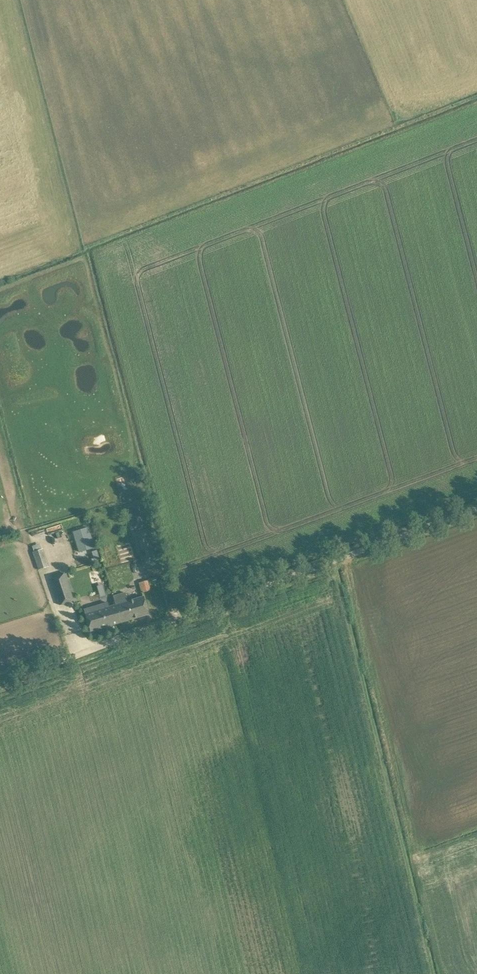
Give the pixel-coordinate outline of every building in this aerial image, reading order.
[(143,526),(139,513),(130,515),(134,529),(143,526)] [(88,528),(74,532),(79,552),(94,547),(88,528)] [(156,565),(146,530),(133,534),(143,569),(156,565)] [(49,567),(45,555),(43,549),(34,552),(32,552),(34,558),(38,571),(49,567)] [(74,601),(64,573),(49,578),(59,606),(74,601)] [(148,581),(140,583),(143,593),(150,591),(148,581)] [(128,601),(126,593),(114,596),(116,604),(109,606),(108,603),(96,606),(97,610),(85,613),(87,622),(90,631),(121,622),(149,614),(144,597),(134,599),(128,601)]
